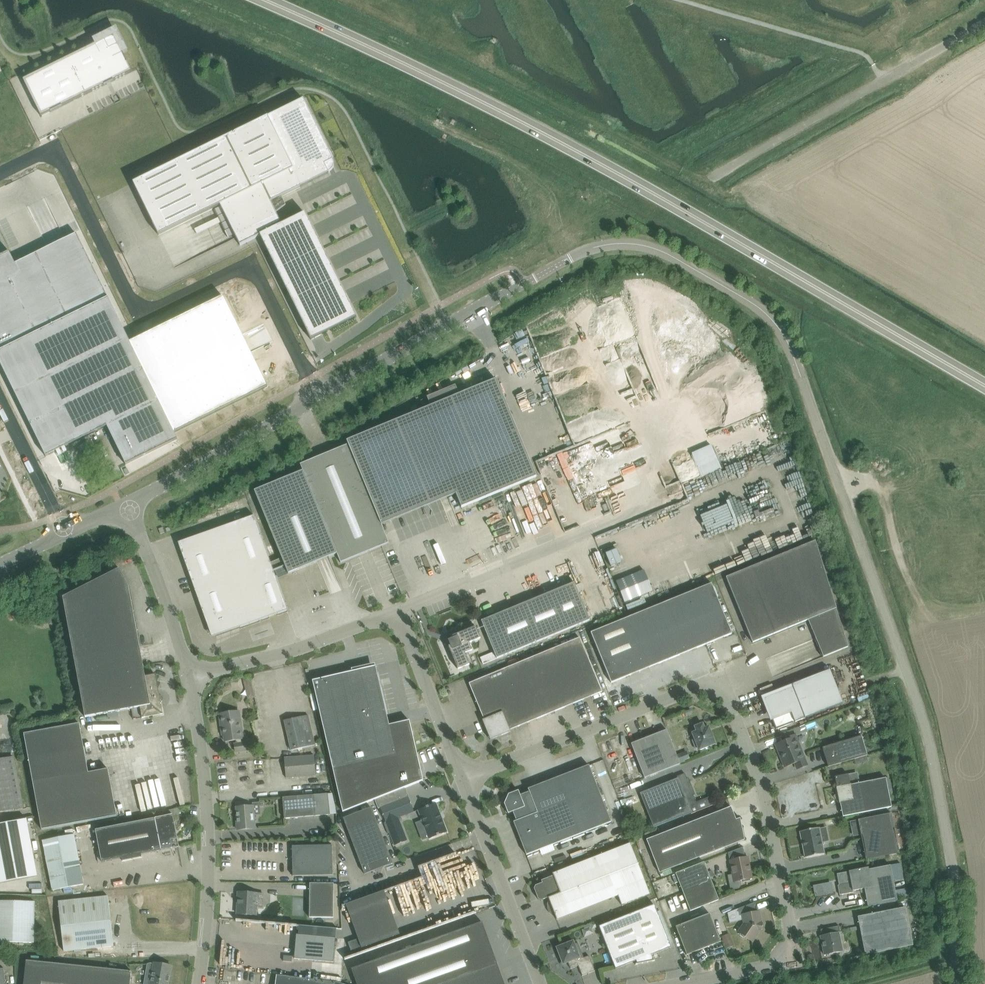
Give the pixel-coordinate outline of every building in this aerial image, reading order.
[(23,79),(41,116),(51,111),(62,106),(104,85),(105,85),(114,81),(113,81),(132,71),(127,62),(123,54),(123,53),(114,35),(95,44),(86,48),(23,79)] [(181,159),(133,183),(159,235),(214,208),(228,237),(234,234),(240,245),(260,235),(311,340),(357,317),(305,213),(282,224),(276,213),(270,202),(300,187),(329,173),(320,156),(321,156),(329,152),(329,150),(328,150),(325,143),(324,142),(320,135),(321,135),(320,133),(316,126),(317,126),(316,124),(315,125),(312,118),(312,117),(312,116),(311,116),(308,109),(307,107),(303,100),(304,100),(303,99),(302,100),(295,104),(295,103),(293,104),(286,108),(266,117),(181,159)] [(0,255),(0,362),(46,456),(107,426),(126,464),(177,439),(174,433),(268,387),(251,352),(231,362),(222,344),(242,334),(223,296),(130,342),(77,233),(15,263),(9,251),(0,255)] [(541,353),(526,359),(549,417),(564,412),(541,353)] [(431,406),(347,440),(348,444),(380,522),(455,491),(456,494),(461,507),(536,477),(496,379),(459,394),(455,385),(427,397),(431,406)] [(716,443),(694,451),(703,476),(725,468),(716,443)] [(256,490),(254,491),(255,491),(269,527),(283,560),(271,564),(273,570),(285,565),(288,573),(337,553),(341,562),(389,543),(381,524),(380,522),(348,444),(302,463),(300,464),(303,471),(256,490)] [(712,534),(748,521),(745,513),(749,511),(744,497),(736,500),(735,497),(703,509),(712,534)] [(254,515),(178,542),(205,618),(210,632),(211,632),(216,634),(216,635),(240,627),(259,620),(257,615),(267,612),(255,579),(274,572),(273,570),(271,564),(254,515)] [(517,534),(515,539),(524,543),(526,538),(517,534)] [(823,657),(848,647),(815,541),(726,577),(752,642),(808,620),(823,657)] [(616,548),(605,552),(611,566),(622,561),(616,548)] [(65,607),(85,715),(160,700),(156,674),(145,676),(129,586),(120,569),(63,597),(65,607)] [(645,569),(616,580),(625,602),(654,590),(645,569)] [(274,572),(255,579),(267,612),(257,615),(259,620),(288,610),(274,572)] [(481,621),(494,652),(480,658),(483,664),(590,620),(574,582),(481,621)] [(732,633),(711,583),(591,632),(611,683),(732,633)] [(721,590),(720,590),(720,591),(719,591),(719,592),(718,593),(718,594),(718,595),(718,596),(719,597),(720,598),(721,598),(721,599),(723,599),(724,599),(725,598),(726,598),(726,597),(727,597),(727,596),(727,595),(727,594),(727,593),(727,592),(726,592),(726,591),(725,591),(725,590),(724,590),(723,590),(722,590),(721,590)] [(497,598),(482,604),(484,610),(486,609),(488,614),(501,609),(497,598)] [(732,613),(731,613),(730,613),(729,613),(728,614),(727,615),(727,616),(727,617),(727,618),(727,619),(728,620),(729,621),(730,622),(731,622),(732,622),(734,621),(735,620),(735,619),(736,618),(736,617),(736,616),(735,616),(735,615),(734,614),(733,613),(732,613)] [(476,626),(462,632),(453,636),(453,638),(451,639),(449,643),(450,645),(448,646),(458,669),(470,664),(465,653),(472,650),(469,643),(481,638),(476,626)] [(518,663),(541,717),(602,691),(580,637),(518,663)] [(482,720),(490,740),(511,731),(510,730),(541,717),(518,663),(469,683),(484,719),(482,720)] [(352,671),(313,680),(333,769),(343,809),(422,778),(410,721),(389,725),(380,686),(376,687),(372,667),(352,672),(352,671)] [(843,703),(830,669),(791,684),(793,688),(791,689),(791,688),(764,698),(776,729),(843,703)] [(250,675),(243,676),(245,685),(249,699),(255,697),(250,675)] [(160,700),(85,715),(85,717),(133,708),(134,719),(163,714),(160,700)] [(243,739),(239,711),(219,714),(222,735),(224,735),(225,741),(236,740),(236,744),(235,744),(236,752),(249,750),(247,742),(242,743),(241,739),(243,739)] [(315,745),(308,715),(284,720),(291,750),(315,745)] [(88,772),(79,723),(24,733),(42,830),(117,815),(108,769),(88,772)] [(699,750),(715,743),(709,726),(704,728),(703,723),(695,726),(696,731),(692,733),(695,739),(692,740),(696,749),(698,748),(699,750)] [(667,729),(631,743),(644,778),(680,764),(677,754),(667,729)] [(776,744),(785,767),(795,763),(797,769),(807,765),(795,734),(785,738),(786,740),(776,744)] [(828,767),(855,759),(867,755),(862,736),(822,747),(828,767)] [(687,750),(677,754),(680,764),(685,762),(685,760),(690,758),(687,750)] [(314,755),(284,758),(286,778),(316,775),(314,755)] [(23,807),(14,757),(0,759),(0,811),(23,807)] [(611,822),(589,765),(528,789),(529,791),(520,795),(518,790),(508,794),(504,803),(508,813),(513,812),(516,820),(514,822),(526,855),(611,822)] [(157,807),(193,800),(188,773),(139,782),(142,801),(151,799),(152,805),(157,804),(157,807)] [(690,809),(698,806),(685,773),(669,779),(670,781),(640,793),(654,827),(692,812),(690,809)] [(892,807),(886,777),(851,784),(851,783),(850,784),(848,774),(835,776),(837,786),(836,786),(837,792),(833,796),(838,802),(839,802),(839,803),(840,803),(843,817),(892,807)] [(328,794),(314,795),(283,797),(284,818),(329,815),(328,794)] [(408,796),(380,807),(386,822),(395,845),(408,840),(399,817),(414,811),(408,796)] [(436,803),(418,810),(429,839),(447,832),(436,803)] [(238,821),(237,822),(238,830),(255,828),(253,806),(237,807),(238,821)] [(365,874),(393,863),(371,807),(343,818),(365,874)] [(658,835),(647,839),(659,872),(744,840),(742,826),(739,827),(736,821),(740,819),(740,818),(736,819),(731,807),(668,831),(659,834),(658,835)] [(899,853),(891,813),(858,820),(866,859),(899,853)] [(179,846),(176,830),(173,830),(172,824),(174,823),(173,814),(164,816),(96,830),(102,861),(179,846)] [(0,824),(0,883),(37,876),(27,819),(0,824)] [(826,827),(820,828),(819,827),(800,831),(805,857),(825,853),(822,842),(829,841),(826,827)] [(655,829),(644,834),(647,839),(658,835),(655,829)] [(74,834),(43,840),(53,890),(84,884),(74,834)] [(561,893),(548,898),(557,919),(618,895),(622,905),(650,894),(630,843),(553,873),(561,893)] [(293,876),(303,875),(313,875),(333,875),(332,845),(312,845),(292,846),(293,876)] [(748,856),(730,860),(734,881),(742,880),(742,881),(748,880),(748,878),(752,878),(748,856)] [(719,899),(707,871),(704,862),(676,873),(690,911),(719,899)] [(868,867),(837,874),(839,886),(851,883),(852,891),(864,888),(868,906),(897,900),(890,865),(869,869),(868,867)] [(548,897),(548,898),(561,893),(553,873),(552,873),(553,875),(541,880),(542,882),(535,885),(534,888),(538,899),(541,900),(548,897)] [(333,917),(334,884),(310,883),(309,917),(333,917)] [(108,896),(59,902),(64,951),(173,939),(167,884),(108,891),(108,896)] [(238,892),(237,914),(256,915),(257,907),(257,893),(238,892)] [(3,942),(35,942),(36,901),(4,900),(0,900),(0,942),(3,942)] [(400,934),(388,900),(350,914),(358,939),(348,942),(352,951),(400,934)] [(754,902),(728,912),(730,923),(744,921),(744,923),(738,932),(739,933),(740,935),(743,938),(746,937),(752,941),(760,930),(761,930),(762,923),(761,923),(759,911),(756,912),(754,902)] [(627,915),(645,962),(655,960),(653,960),(651,954),(671,947),(654,905),(627,915)] [(905,907),(858,916),(865,954),(913,945),(905,907)] [(710,913),(676,926),(687,955),(721,942),(710,913)] [(636,964),(645,962),(627,915),(599,926),(616,968),(636,960),(637,963),(636,964)] [(352,968),(357,983),(504,983),(497,963),(496,961),(492,962),(487,947),(490,946),(481,924),(483,923),(482,922),(352,968)] [(585,929),(582,930),(585,937),(594,933),(592,929),(591,926),(585,929)] [(839,926),(821,929),(822,936),(821,936),(824,954),(843,951),(839,933),(840,933),(839,926)] [(730,933),(722,936),(727,949),(735,946),(730,933)] [(296,934),(294,958),(334,962),(336,938),(296,934)] [(573,941),(557,947),(563,964),(568,962),(571,968),(578,965),(582,975),(595,970),(589,955),(580,959),(578,952),(582,951),(578,942),(574,944),(573,941)] [(132,971),(26,960),(24,983),(130,983),(132,971)] [(153,972),(151,983),(168,983),(171,965),(155,963),(154,963),(150,963),(149,971),(153,972)] [(275,983),(336,983),(336,982),(277,975),(275,983)]
